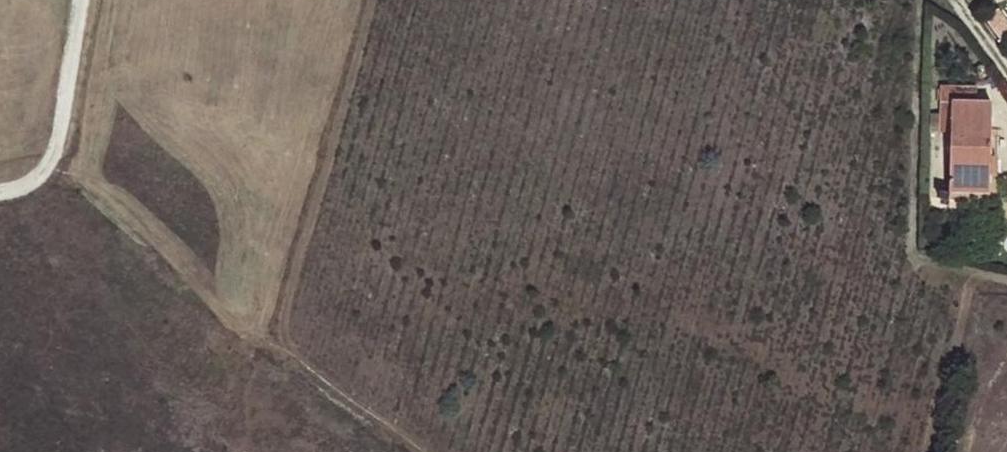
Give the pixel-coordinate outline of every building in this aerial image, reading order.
[(989,179),(990,158),(992,104),(952,103),(952,88),(941,87),(940,134),(950,133),(948,201),(997,201),(998,179),(989,179)] [(999,159),(990,158),(989,179),(998,179),(999,159)]
